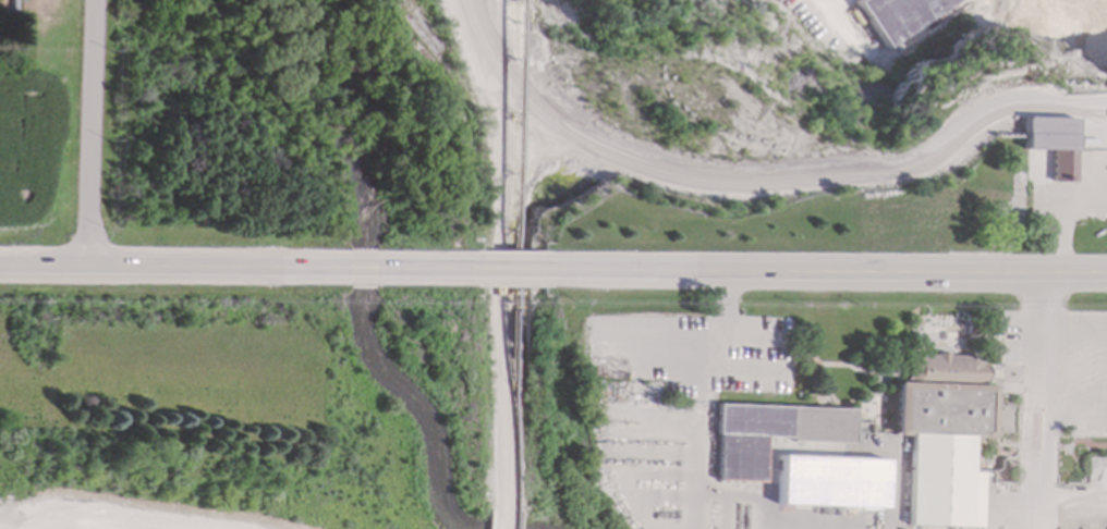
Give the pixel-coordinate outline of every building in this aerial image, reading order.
[(908,48),(987,0),(879,0),(908,48)] [(1021,150),(1049,150),(1049,183),(1072,183),(1073,119),(1022,118),(1021,150)] [(907,526),(981,528),(983,472),(970,472),(971,439),(989,439),(990,384),(984,384),(984,367),(978,366),(978,356),(908,354),(907,383),(895,383),(892,435),(910,435),(907,526)] [(715,481),(762,482),(763,440),(851,442),(852,409),(717,405),(715,481)] [(775,506),(883,509),(884,459),(777,456),(775,506)]
